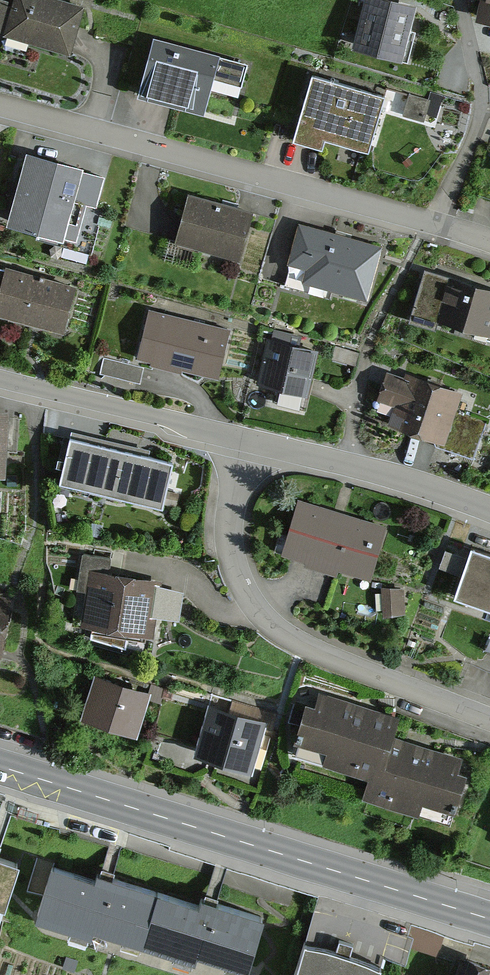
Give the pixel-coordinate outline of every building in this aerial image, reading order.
[(53,0),(15,0),(2,39),(69,60),(85,10),(53,0)] [(375,0),(366,0),(352,56),(402,68),(416,10),(375,0)] [(479,22),(489,24),(489,0),(483,0),(479,22)] [(259,69),(168,45),(154,96),(216,112),(223,85),(253,93),(259,69)] [(384,102),(311,82),(292,150),(322,158),(325,148),(368,160),(384,102)] [(100,175),(37,159),(22,218),(86,234),(100,175)] [(253,207),(188,190),(175,237),(240,255),(253,207)] [(382,243),(299,220),(289,258),(306,263),(303,276),(369,294),(382,243)] [(0,269),(0,292),(13,296),(9,310),(81,329),(90,292),(0,269)] [(439,270),(425,325),(489,342),(489,284),(439,270)] [(244,331),(161,313),(151,360),(233,378),(244,331)] [(334,353),(278,341),(269,382),(325,395),(334,353)] [(471,390),(409,372),(395,420),(444,434),(441,446),(477,457),(486,426),(462,420),(471,390)] [(0,407),(0,466),(26,465),(24,406),(0,407)] [(173,463),(69,437),(59,480),(162,505),(173,463)] [(402,525),(299,499),(284,555),(387,581),(402,525)] [(453,595),(489,609),(489,555),(470,548),(453,595)] [(173,582),(107,574),(100,630),(166,638),(173,582)] [(406,611),(405,587),(384,588),(385,612),(406,611)] [(0,598),(0,657),(4,657),(10,599),(0,598)] [(146,690),(95,675),(85,709),(135,725),(146,690)] [(291,747),(372,773),(384,735),(391,714),(319,691),(315,705),(306,702),(291,747)] [(261,719),(211,704),(200,742),(250,757),(261,719)] [(456,758),(384,735),(372,773),(367,792),(448,817),(463,771),(453,768),(456,758)] [(0,852),(0,906),(17,857),(0,852)] [(37,893),(49,861),(40,858),(28,889),(37,893)] [(140,936),(154,893),(94,874),(91,882),(50,868),(36,911),(90,929),(93,920),(140,936)] [(154,893),(140,936),(190,952),(194,941),(245,958),(259,915),(197,895),(193,906),(154,893)] [(304,930),(290,974),(375,974),(381,953),(304,930)] [(456,974),(489,974),(489,963),(465,953),(456,974)]
